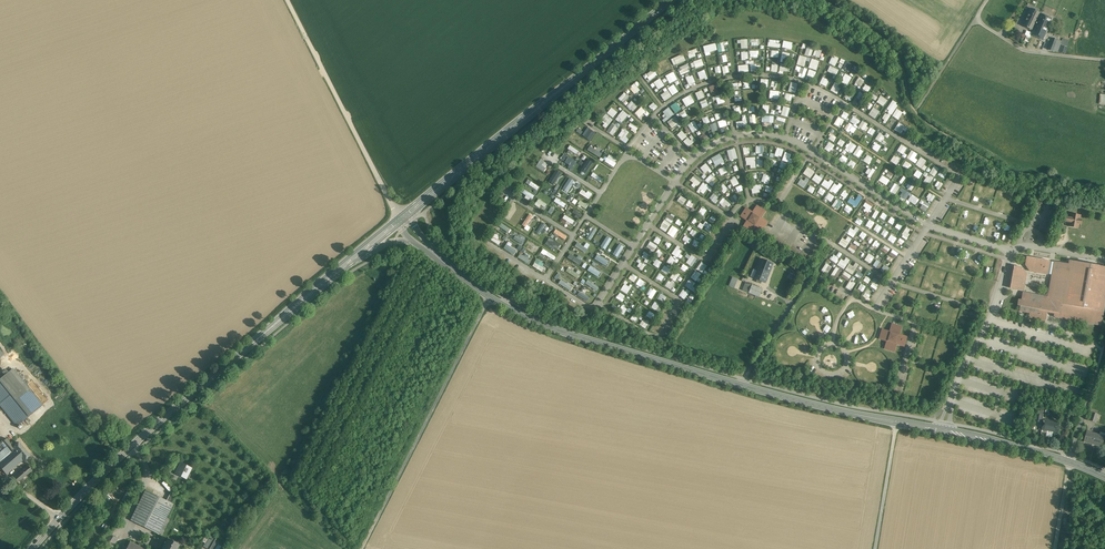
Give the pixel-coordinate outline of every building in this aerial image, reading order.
[(1040,13),(1031,8),(1027,16),(1036,21),(1040,13)] [(1053,19),(1042,14),(1039,22),(1050,26),(1053,19)] [(1036,21),(1027,16),(1022,25),(1032,30),(1036,21)] [(1050,26),(1039,22),(1033,35),(1044,40),(1050,26)] [(1062,41),(1053,38),(1049,49),(1058,53),(1059,51),(1061,45),(1062,41)] [(1069,40),(1063,38),(1062,41),(1061,45),(1067,46),(1069,40)] [(737,39),(737,43),(741,43),(741,48),(748,48),(747,39),(737,39)] [(775,43),(776,40),(768,39),(767,46),(779,48),(780,44),(775,43)] [(784,40),(782,47),(790,49),(792,43),(784,40)] [(715,43),(703,46),(705,56),(711,54),(710,51),(717,50),(715,43)] [(724,43),(717,44),(718,52),(731,50),(731,47),(724,48),(724,43)] [(1067,46),(1061,45),(1059,51),(1065,53),(1067,47),(1067,46)] [(811,56),(813,48),(807,46),(804,54),(811,56)] [(689,58),(696,56),(695,53),(700,51),(699,47),(687,51),(689,58)] [(820,57),(821,51),(815,49),(813,56),(820,57)] [(682,53),(671,59),(674,65),(685,60),(682,53)] [(715,60),(716,65),(719,64),(717,54),(706,56),(707,62),(715,60)] [(796,64),(804,66),(807,57),(799,55),(796,64)] [(835,66),(838,59),(832,56),(829,63),(835,66)] [(816,70),(819,61),(812,58),(808,67),(816,70)] [(695,66),(695,68),(704,65),(702,59),(690,62),(692,67),(695,66)] [(667,61),(658,64),(661,73),(671,69),(667,61)] [(848,72),(852,64),(846,61),(842,69),(848,72)] [(779,73),(783,74),(783,70),(789,72),(790,65),(781,63),(779,73)] [(679,71),(680,75),(689,70),(686,64),(680,67),(682,70),(679,71)] [(798,76),(804,78),(807,69),(796,65),(795,70),(799,72),(798,76)] [(828,65),(824,73),(832,76),(835,68),(828,65)] [(646,82),(656,75),(652,69),(642,77),(646,82)] [(702,76),(706,74),(704,69),(700,71),(701,73),(695,75),(698,81),(703,78),(702,76)] [(813,74),(815,75),(816,72),(809,69),(806,76),(811,77),(813,74)] [(665,75),(670,83),(677,79),(673,71),(665,75)] [(823,74),(819,86),(825,88),(829,77),(823,74)] [(846,74),(841,81),(846,85),(851,78),(846,74)] [(686,77),(689,86),(694,84),(691,75),(686,77)] [(854,83),(859,87),(864,80),(859,77),(854,83)] [(658,89),(664,85),(660,78),(649,85),(651,88),(656,86),(658,89)] [(840,88),(837,87),(839,84),(835,81),(830,90),(837,94),(840,88)] [(795,93),(798,84),(791,82),(788,91),(795,93)] [(634,83),(629,88),(635,94),(639,89),(634,83)] [(674,84),(668,87),(671,95),(678,92),(674,84)] [(711,94),(717,93),(715,84),(709,86),(711,94)] [(663,93),(661,94),(663,98),(661,99),(663,101),(671,97),(666,87),(661,89),(663,93)] [(698,100),(704,97),(701,90),(695,93),(698,100)] [(625,92),(618,98),(622,103),(629,96),(625,92)] [(859,92),(855,98),(859,101),(864,95),(859,92)] [(682,98),(686,106),(694,103),(691,95),(682,98)] [(713,100),(716,100),(717,104),(723,103),(721,95),(712,97),(713,100)] [(881,96),(876,101),(883,106),(887,100),(881,96)] [(654,108),(659,104),(653,97),(648,101),(654,108)] [(699,102),(702,108),(708,105),(706,99),(699,102)] [(892,100),(887,109),(889,110),(887,114),(885,113),(881,119),(886,122),(898,104),(892,100)] [(626,105),(632,111),(637,107),(631,101),(626,105)] [(675,113),(681,109),(676,101),(670,105),(675,113)] [(613,117),(617,112),(611,107),(607,113),(613,117)] [(646,116),(649,113),(645,108),(643,109),(641,107),(634,112),(638,117),(644,113),(646,116)] [(662,119),(664,122),(674,115),(669,107),(662,111),(666,116),(662,119)] [(868,115),(875,118),(880,111),(873,107),(868,115)] [(897,108),(892,115),(898,119),(903,112),(897,108)] [(623,110),(615,118),(620,123),(628,115),(623,110)] [(682,118),(687,115),(684,110),(679,113),(682,118)] [(602,125),(606,128),(613,119),(605,114),(601,120),(604,122),(602,125)] [(742,115),(742,121),(736,121),(736,127),(746,127),(746,115),(742,115)] [(768,120),(773,120),(773,115),(764,115),(764,125),(768,125),(768,120)] [(704,124),(710,122),(707,116),(702,118),(704,124)] [(849,121),(855,126),(859,121),(854,116),(849,121)] [(671,128),(679,124),(675,117),(667,121),(671,128)] [(719,128),(727,125),(725,119),(717,121),(719,128)] [(613,121),(607,132),(613,135),(619,124),(613,121)] [(635,132),(638,128),(630,122),(628,126),(635,132)] [(709,124),(711,132),(718,130),(715,122),(709,124)] [(866,126),(867,124),(863,122),(859,127),(865,131),(868,128),(866,126)] [(901,134),(903,130),(906,132),(908,128),(899,122),(894,129),(901,134)] [(848,133),(850,130),(853,133),(856,129),(847,123),(843,129),(848,133)] [(587,127),(582,136),(590,140),(595,132),(587,127)] [(625,136),(629,132),(623,128),(617,136),(626,143),(629,139),(625,136)] [(681,130),(677,134),(682,140),(687,136),(681,130)] [(854,137),(860,140),(864,133),(859,130),(854,137)] [(831,133),(828,138),(833,142),(836,137),(831,133)] [(880,142),(884,136),(879,133),(875,138),(880,142)] [(689,138),(688,137),(683,141),(688,147),(696,140),(692,135),(689,138)] [(570,139),(581,146),(583,143),(573,136),(570,139)] [(888,138),(885,145),(891,147),(893,141),(888,138)] [(849,141),(845,149),(852,153),(856,145),(849,141)] [(875,141),(871,145),(876,149),(880,145),(875,141)] [(830,151),(834,145),(829,142),(825,147),(830,151)] [(616,156),(620,148),(612,143),(608,151),(616,156)] [(903,153),(907,148),(901,144),(896,151),(905,157),(906,155),(903,153)] [(587,150),(600,157),(602,153),(589,146),(587,150)] [(781,157),(784,149),(777,147),(775,155),(781,157)] [(727,150),(730,160),(738,158),(734,148),(727,150)] [(917,159),(914,158),(917,154),(911,150),(906,158),(915,163),(917,159)] [(782,160),(792,163),(793,159),(789,158),(791,153),(785,151),(782,160)] [(613,166),(617,159),(608,154),(604,161),(613,166)] [(720,154),(711,157),(714,166),(724,162),(720,154)] [(842,154),(838,159),(844,164),(848,159),(842,154)] [(580,161),(588,165),(592,159),(584,155),(580,161)] [(868,164),(872,158),(867,155),(863,160),(868,164)] [(894,155),(890,160),(896,165),(900,159),(894,155)] [(568,157),(563,165),(571,170),(576,161),(568,157)] [(756,168),(755,157),(745,157),(746,165),(750,165),(750,168),(756,168)] [(922,168),(926,160),(920,157),(916,165),(922,168)] [(876,167),(880,162),(876,158),(871,164),(876,167)] [(541,159),(536,167),(544,172),(549,164),(541,159)] [(852,169),(856,163),(850,159),(847,165),(852,169)] [(902,165),(907,169),(911,165),(906,161),(902,165)] [(700,167),(704,173),(709,170),(705,163),(700,167)] [(935,176),(939,168),(933,165),(929,174),(935,176)] [(586,175),(589,170),(582,166),(579,171),(586,175)] [(602,166),(598,171),(604,175),(608,170),(602,166)] [(720,175),(727,172),(724,166),(718,169),(720,175)] [(863,175),(866,170),(860,166),(857,171),(863,175)] [(803,173),(810,178),(815,171),(807,167),(803,173)] [(873,176),(876,172),(870,167),(864,176),(867,178),(870,174),(873,176)] [(887,173),(886,176),(891,179),(894,173),(886,169),(884,171),(887,173)] [(917,169),(913,175),(919,179),(922,173),(917,169)] [(534,173),(544,180),(546,176),(536,170),(534,173)] [(553,184),(561,173),(557,170),(548,181),(553,184)] [(601,182),(603,179),(593,172),(590,176),(601,182)] [(764,173),(761,181),(768,184),(771,176),(764,173)] [(820,174),(819,176),(815,173),(812,180),(819,184),(824,176),(820,174)] [(693,182),(691,185),(695,188),(701,179),(694,174),(690,180),(693,182)] [(924,182),(928,185),(933,177),(929,174),(924,182)] [(882,175),(876,184),(879,185),(881,182),(886,185),(890,179),(882,175)] [(804,180),(801,178),(797,184),(804,188),(809,180),(806,177),(804,180)] [(567,192),(574,181),(569,178),(562,189),(567,192)] [(828,189),(833,181),(830,179),(828,181),(825,179),(821,185),(828,189)] [(938,180),(934,186),(939,189),(943,183),(938,180)] [(534,189),(537,190),(539,187),(531,181),(528,185),(530,185),(528,188),(533,191),(534,189)] [(909,181),(905,187),(911,191),(914,185),(909,181)] [(830,189),(835,194),(842,185),(839,183),(837,185),(835,183),(830,189)] [(889,191),(895,195),(900,186),(894,183),(889,191)] [(760,184),(751,186),(752,193),(760,192),(759,188),(761,188),(760,184)] [(810,185),(807,190),(812,193),(815,188),(810,185)] [(820,187),(817,192),(822,195),(825,190),(820,187)] [(899,199),(904,202),(910,192),(901,187),(899,190),(903,192),(899,199)] [(915,193),(921,197),(925,190),(919,187),(915,193)] [(522,199),(527,201),(529,197),(532,199),(534,195),(523,189),(521,192),(525,194),(522,199)] [(588,190),(586,193),(581,190),(579,193),(589,199),(593,192),(588,190)] [(840,195),(845,199),(849,194),(844,190),(840,195)] [(831,202),(834,196),(828,192),(824,197),(831,202)] [(926,198),(932,201),(935,196),(929,193),(926,198)] [(730,198),(734,203),(738,200),(734,194),(730,198)] [(908,200),(916,204),(919,198),(911,194),(908,200)] [(681,195),(677,200),(683,205),(686,200),(681,195)] [(858,195),(855,200),(850,197),(847,202),(856,207),(862,197),(858,195)] [(533,204),(539,208),(543,202),(537,198),(533,204)] [(559,205),(563,207),(565,203),(556,198),(552,205),(558,208),(559,205)] [(719,203),(728,208),(731,203),(722,198),(719,203)] [(834,202),(840,206),(843,201),(837,198),(834,202)] [(690,209),(694,202),(689,199),(684,206),(690,209)] [(921,199),(919,203),(923,205),(921,208),(926,211),(930,204),(921,199)] [(863,206),(866,208),(864,210),(869,212),(873,204),(866,200),(863,206)] [(515,203),(512,206),(524,213),(526,210),(515,203)] [(676,204),(671,212),(678,215),(682,207),(676,204)] [(847,204),(843,209),(849,213),(852,208),(847,204)] [(511,206),(508,210),(515,214),(518,210),(511,206)] [(559,217),(562,214),(551,206),(549,210),(559,217)] [(753,213),(747,209),(742,216),(748,220),(744,227),(751,231),(755,225),(762,229),(766,222),(760,218),(764,212),(757,207),(753,213)] [(870,215),(875,218),(879,211),(874,208),(870,215)] [(576,214),(575,217),(579,219),(582,214),(574,209),(572,212),(576,214)] [(686,216),(688,212),(683,209),(679,216),(688,221),(690,218),(686,216)] [(525,216),(536,224),(539,219),(528,211),(525,216)] [(1081,215),(1071,213),(1070,218),(1066,217),(1065,221),(1069,222),(1069,227),(1078,228),(1079,224),(1081,224),(1082,220),(1080,219),(1081,215)] [(672,222),(674,216),(667,214),(664,220),(672,222)] [(575,226),(577,222),(565,215),(562,218),(575,226)] [(710,215),(708,221),(714,223),(716,218),(710,215)] [(525,228),(527,225),(516,217),(514,221),(525,228)] [(664,220),(659,228),(666,232),(671,224),(664,220)] [(869,220),(865,225),(870,228),(873,224),(869,220)] [(545,223),(545,224),(541,221),(537,228),(548,233),(552,226),(545,223)] [(705,221),(703,224),(700,222),(697,226),(701,229),(704,226),(711,231),(714,227),(705,221)] [(510,233),(512,230),(501,223),(499,227),(510,233)] [(590,231),(586,238),(591,240),(596,229),(589,226),(587,230),(590,231)] [(854,229),(850,227),(846,233),(853,237),(859,228),(856,226),(854,229)] [(906,240),(910,234),(908,233),(910,229),(907,227),(900,236),(906,240)] [(566,239),(568,235),(555,230),(553,233),(566,239)] [(889,238),(894,241),(897,237),(893,233),(889,238)] [(703,243),(707,237),(701,234),(698,239),(703,243)] [(515,235),(513,239),(522,244),(524,241),(515,235)] [(606,236),(600,247),(606,250),(611,239),(606,236)] [(838,243),(845,248),(852,238),(848,236),(845,240),(842,237),(838,243)] [(545,244),(553,249),(554,246),(557,248),(560,244),(549,237),(545,244)] [(664,239),(660,245),(665,248),(669,243),(664,239)] [(504,249),(514,254),(516,249),(510,247),(512,242),(508,240),(504,249)] [(650,241),(646,247),(653,252),(657,246),(650,241)] [(529,248),(537,253),(541,247),(532,242),(529,248)] [(574,246),(585,252),(590,245),(586,242),(584,246),(577,242),(574,246)] [(617,257),(624,247),(619,244),(612,254),(617,257)] [(854,253),(857,248),(851,244),(847,249),(854,253)] [(880,249),(886,254),(890,249),(884,245),(880,249)] [(553,260),(556,257),(543,248),(538,255),(543,258),(545,255),(553,260)] [(893,249),(889,254),(894,259),(898,254),(893,249)] [(530,265),(532,261),(529,259),(531,257),(525,252),(521,259),(530,265)] [(684,256),(688,259),(686,262),(691,266),(697,259),(687,252),(684,256)] [(570,253),(567,257),(578,264),(582,257),(578,255),(577,257),(570,253)] [(868,253),(864,260),(870,263),(874,257),(868,253)] [(597,254),(594,259),(606,266),(609,261),(597,254)] [(666,261),(671,264),(675,259),(671,256),(666,261)] [(846,257),(844,260),(841,258),(837,265),(844,269),(850,259),(846,257)] [(1050,261),(1027,257),(1026,265),(1030,271),(1047,274),(1050,261)] [(535,259),(532,267),(542,271),(544,268),(542,267),(544,263),(535,259)] [(658,268),(662,262),(656,259),(652,264),(658,268)] [(774,264),(762,259),(756,274),(753,272),(751,276),(754,277),(754,278),(766,282),(774,264)] [(878,269),(882,263),(877,259),(872,265),(878,269)] [(701,261),(696,269),(702,273),(707,265),(701,261)] [(1029,317),(1046,320),(1047,312),(1054,313),(1054,316),(1055,318),(1102,326),(1104,309),(1104,267),(1069,261),(1069,264),(1054,262),(1049,293),(1044,296),(1030,294),(1030,313),(1029,317)] [(845,269),(852,274),(859,264),(855,262),(853,266),(849,264),(845,269)] [(884,265),(880,270),(885,273),(889,268),(884,265)] [(589,266),(587,271),(598,276),(601,271),(589,266)] [(837,266),(829,276),(834,279),(841,270),(837,266)] [(1022,268),(1016,267),(1016,269),(1014,268),(1011,286),(1014,286),(1013,289),(1023,291),(1026,274),(1022,268)] [(695,270),(690,277),(695,281),(701,274),(695,270)] [(845,271),(841,275),(847,281),(851,276),(845,271)] [(858,271),(855,274),(859,279),(863,275),(858,271)] [(675,272),(671,279),(675,281),(679,274),(675,272)] [(793,280),(796,274),(789,272),(787,278),(793,280)] [(634,282),(637,277),(632,273),(628,278),(634,282)] [(662,279),(664,280),(666,277),(659,273),(656,278),(661,281),(662,279)] [(639,277),(635,284),(640,288),(642,285),(646,287),(648,283),(639,277)] [(665,286),(670,289),(674,283),(669,279),(665,286)] [(850,280),(845,287),(850,290),(855,284),(850,280)] [(627,294),(631,286),(624,283),(620,290),(627,294)] [(752,285),(747,283),(743,291),(749,293),(752,285)] [(862,291),(866,287),(861,283),(858,288),(862,291)] [(763,289),(752,285),(749,293),(759,297),(763,289)] [(689,291),(686,289),(685,291),(682,289),(678,295),(684,299),(689,291)] [(867,300),(870,295),(865,292),(862,297),(867,300)] [(1020,311),(1030,313),(1030,294),(1026,294),(1025,293),(1024,293),(1024,295),(1024,297),(1022,297),(1021,300),(1019,300),(1018,305),(1020,306),(1020,311)] [(656,310),(659,304),(654,301),(651,307),(656,310)] [(624,314),(627,308),(621,305),(618,312),(624,314)] [(642,320),(644,316),(634,312),(630,319),(635,321),(637,318),(642,320)] [(643,319),(639,325),(645,328),(649,322),(643,319)] [(893,326),(890,333),(883,331),(881,339),(888,341),(886,348),(894,350),(896,343),(903,345),(906,337),(898,335),(900,328),(893,326)] [(36,361),(28,367),(31,371),(40,365),(36,361)] [(17,426),(43,405),(13,369),(0,380),(0,406),(17,426)] [(1099,414),(1091,412),(1088,420),(1096,423),(1099,414)] [(1060,422),(1043,419),(1043,423),(1042,430),(1058,433),(1060,422)] [(1104,436),(1087,431),(1084,441),(1096,444),(1096,446),(1101,447),(1104,436)] [(11,444),(6,439),(5,440),(1,443),(10,453),(0,462),(0,467),(6,474),(23,459),(13,448),(16,445),(13,442),(11,444)] [(0,444),(0,462),(10,453),(1,443),(0,444)] [(31,456),(19,443),(16,445),(13,448),(23,459),(25,461),(31,456)] [(192,468),(181,463),(175,474),(186,479),(192,468)] [(28,466),(14,478),(17,482),(32,470),(28,466)] [(171,489),(164,481),(161,483),(169,492),(171,489)] [(130,521),(158,535),(174,505),(145,490),(130,521)] [(169,493),(166,500),(171,502),(174,495),(169,493)] [(118,539),(109,533),(104,542),(113,547),(118,539)] [(179,544),(167,538),(161,548),(177,548),(179,544)] [(213,538),(208,546),(213,548),(218,541),(213,538)]
